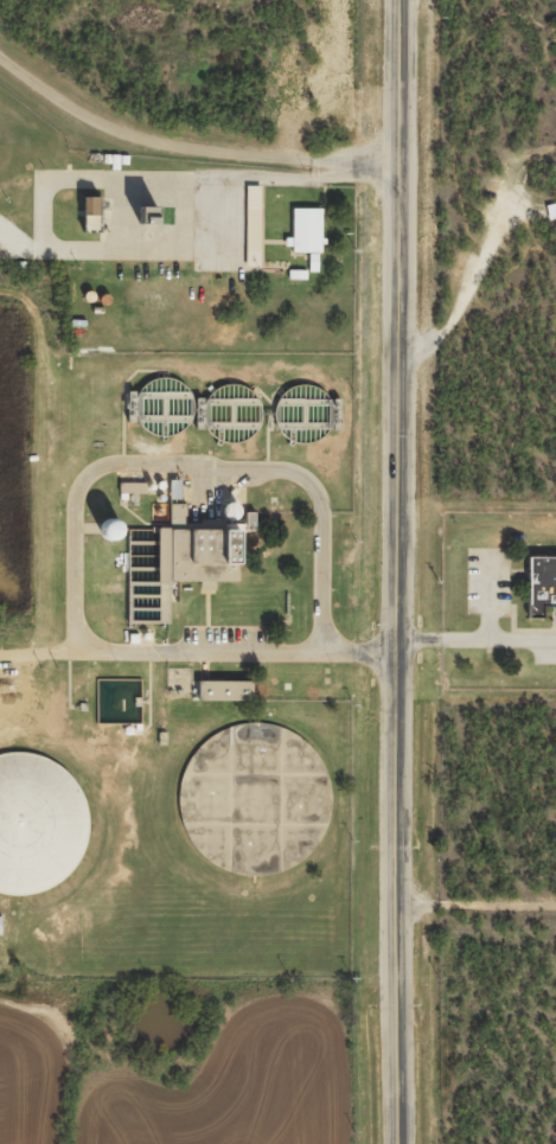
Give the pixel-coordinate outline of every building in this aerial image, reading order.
[(99,229),(100,198),(85,197),(83,228),(99,229)] [(322,209),(292,209),(291,252),(321,253),(322,209)] [(162,378),(153,379),(145,384),(139,391),(135,400),(134,410),(136,418),(142,427),(149,433),(159,436),(168,436),(177,433),(185,427),(190,418),(193,409),(192,400),(187,391),(181,384),(173,379),(162,378)] [(232,384),(223,385),(213,390),(207,397),(203,407),(203,417),(205,427),(211,435),(219,440),(229,443),(239,442),(248,437),(255,432),(260,423),(261,415),(260,405),(256,397),(249,390),(241,385),(232,384)] [(306,385),(298,385),(288,389),(280,396),(275,404),(274,415),(275,424),(281,433),(288,440),(298,443),(308,443),(318,440),(325,434),(330,427),(332,417),(332,408),(328,400),(322,392),(315,388),(306,385)] [(236,504),(234,503),(231,501),(228,503),(225,504),(223,505),(222,509),(221,511),(222,515),(223,517),(225,519),(228,520),(231,520),(234,519),(236,518),(238,516),(239,512),(239,510),(238,506),(236,504)] [(120,522),(116,519),(113,518),(109,518),(106,519),(103,522),(101,524),(100,529),(100,532),(101,536),(104,538),(108,541),(111,541),(115,541),(119,538),(121,535),(122,531),(122,528),(121,525),(120,522)] [(528,557),(529,613),(543,613),(543,603),(555,603),(555,557),(528,557)] [(97,679),(96,723),(140,724),(141,679),(97,679)] [(199,701),(252,701),(252,681),(199,681),(199,701)] [(274,724),(248,723),(224,729),(203,742),(187,762),(179,786),(179,811),(186,835),(202,855),(223,869),(248,875),(273,874),(295,863),(314,846),(326,824),(331,799),(327,774),(315,753),(296,735),(274,724)] [(28,753),(5,753),(0,754),(0,893),(8,895),(33,894),(56,884),(75,868),(85,846),(89,822),(84,798),(71,776),(52,761),(28,753)]
